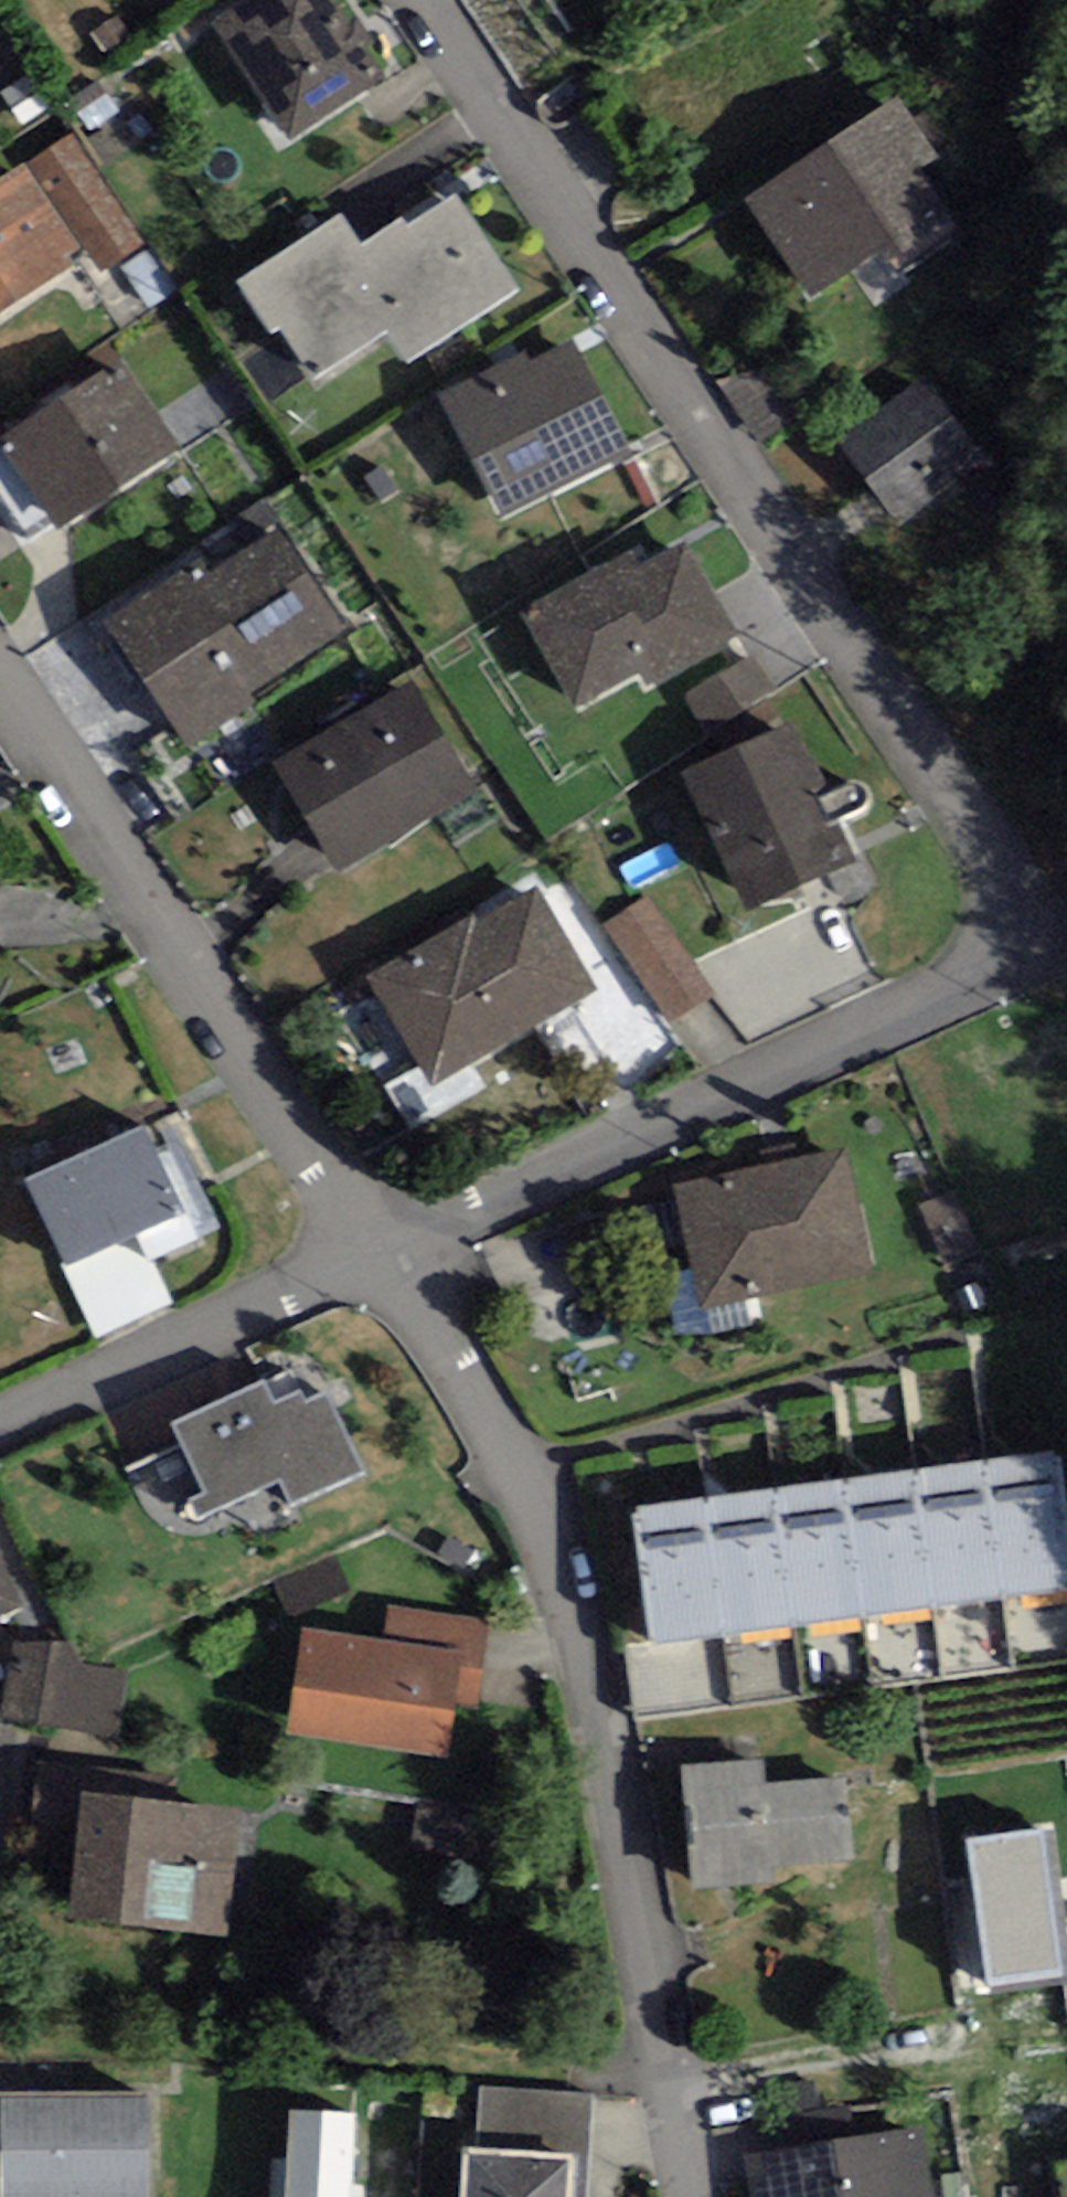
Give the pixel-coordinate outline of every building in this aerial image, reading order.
[(334,0),(246,0),(212,23),(291,142),(386,79),(334,0)] [(91,33),(103,54),(138,32),(126,12),(91,33)] [(30,72),(1,91),(23,126),(53,107),(30,72)] [(72,98),(91,130),(121,112),(102,80),(72,98)] [(937,158),(896,96),(741,197),(808,299),(877,253),(887,268),(954,224),(919,170),(937,158)] [(0,179),(0,314),(71,267),(66,260),(81,250),(97,273),(144,242),(72,133),(0,179)] [(363,242),(342,211),(235,283),(271,336),(279,331),(316,384),(389,335),(408,363),(520,288),(454,192),(406,225),(401,217),(363,242)] [(502,517),(630,449),(572,339),(528,362),(521,351),(437,395),(502,517)] [(757,356),(719,380),(756,438),(794,414),(757,356)] [(180,447),(121,360),(0,442),(0,444),(58,529),(180,447)] [(986,461),(925,379),(838,443),(899,525),(986,461)] [(198,583),(186,565),(102,623),(188,748),(253,704),(248,695),(346,628),(278,528),(198,583)] [(633,549),(520,612),(576,712),(642,675),(649,687),(741,636),(685,538),(641,563),(633,549)] [(785,710),(752,656),(686,696),(718,750),(785,710)] [(344,873),(476,790),(405,678),(273,762),(344,873)] [(827,795),(791,723),(684,777),(752,914),(860,861),(840,821),(866,810),(871,804),(873,798),(871,791),(862,785),(852,785),(827,795)] [(432,1087),(599,990),(535,879),(367,976),(432,1087)] [(713,992),(646,895),(604,924),(671,1021),(713,992)] [(27,1180),(68,1265),(185,1207),(144,1123),(27,1180)] [(847,1150),(675,1188),(703,1315),(876,1277),(847,1150)] [(275,1402),(264,1380),(176,1423),(207,1488),(186,1498),(198,1523),(281,1483),(292,1506),(364,1471),(324,1390),(304,1400),(299,1390),(275,1402)] [(993,1458),(1011,1594),(1066,1586),(1066,1489),(1062,1449),(993,1458)] [(993,1458),(931,1467),(949,1602),(1011,1594),(993,1458)] [(931,1467),(855,1477),(873,1613),(949,1602),(931,1467)] [(855,1477),(779,1487),(798,1623),(873,1613),(855,1477)] [(779,1487),(703,1498),(721,1633),(798,1623),(779,1487)] [(703,1498),(634,1507),(652,1643),(721,1633),(703,1498)] [(24,1607),(0,1558),(0,1618),(24,1607)] [(475,1709),(489,1620),(390,1605),(385,1641),(461,1653),(453,1706),(475,1709)] [(385,1641),(303,1629),(287,1733),(445,1757),(453,1706),(461,1653),(385,1641)] [(8,1636),(0,1714),(0,1726),(71,1734),(69,1751),(121,1757),(130,1671),(81,1666),(83,1645),(8,1636)] [(764,1757),(681,1764),(692,1890),(774,1883),(773,1868),(852,1861),(845,1777),(766,1784),(764,1757)] [(173,1803),(176,1776),(38,1761),(31,1825),(78,1830),(82,1793),(173,1803)] [(173,1803),(82,1793),(78,1830),(68,1919),(226,1936),(240,1810),(173,1803)] [(1051,1829),(969,1842),(991,1988),(1066,1976),(1066,1934),(1051,1829)] [(477,2148),(571,2153),(589,2154),(593,2094),(480,2088),(477,2148)] [(0,2095),(0,2111),(1,2196),(147,2196),(146,2093),(0,2095)] [(354,2113),(287,2110),(284,2196),(351,2196),(354,2113)] [(743,2156),(750,2196),(937,2196),(926,2127),(743,2156)] [(464,2148),(462,2196),(568,2196),(571,2153),(477,2148),(464,2148)] [(571,2153),(568,2196),(587,2196),(589,2154),(571,2153)]
